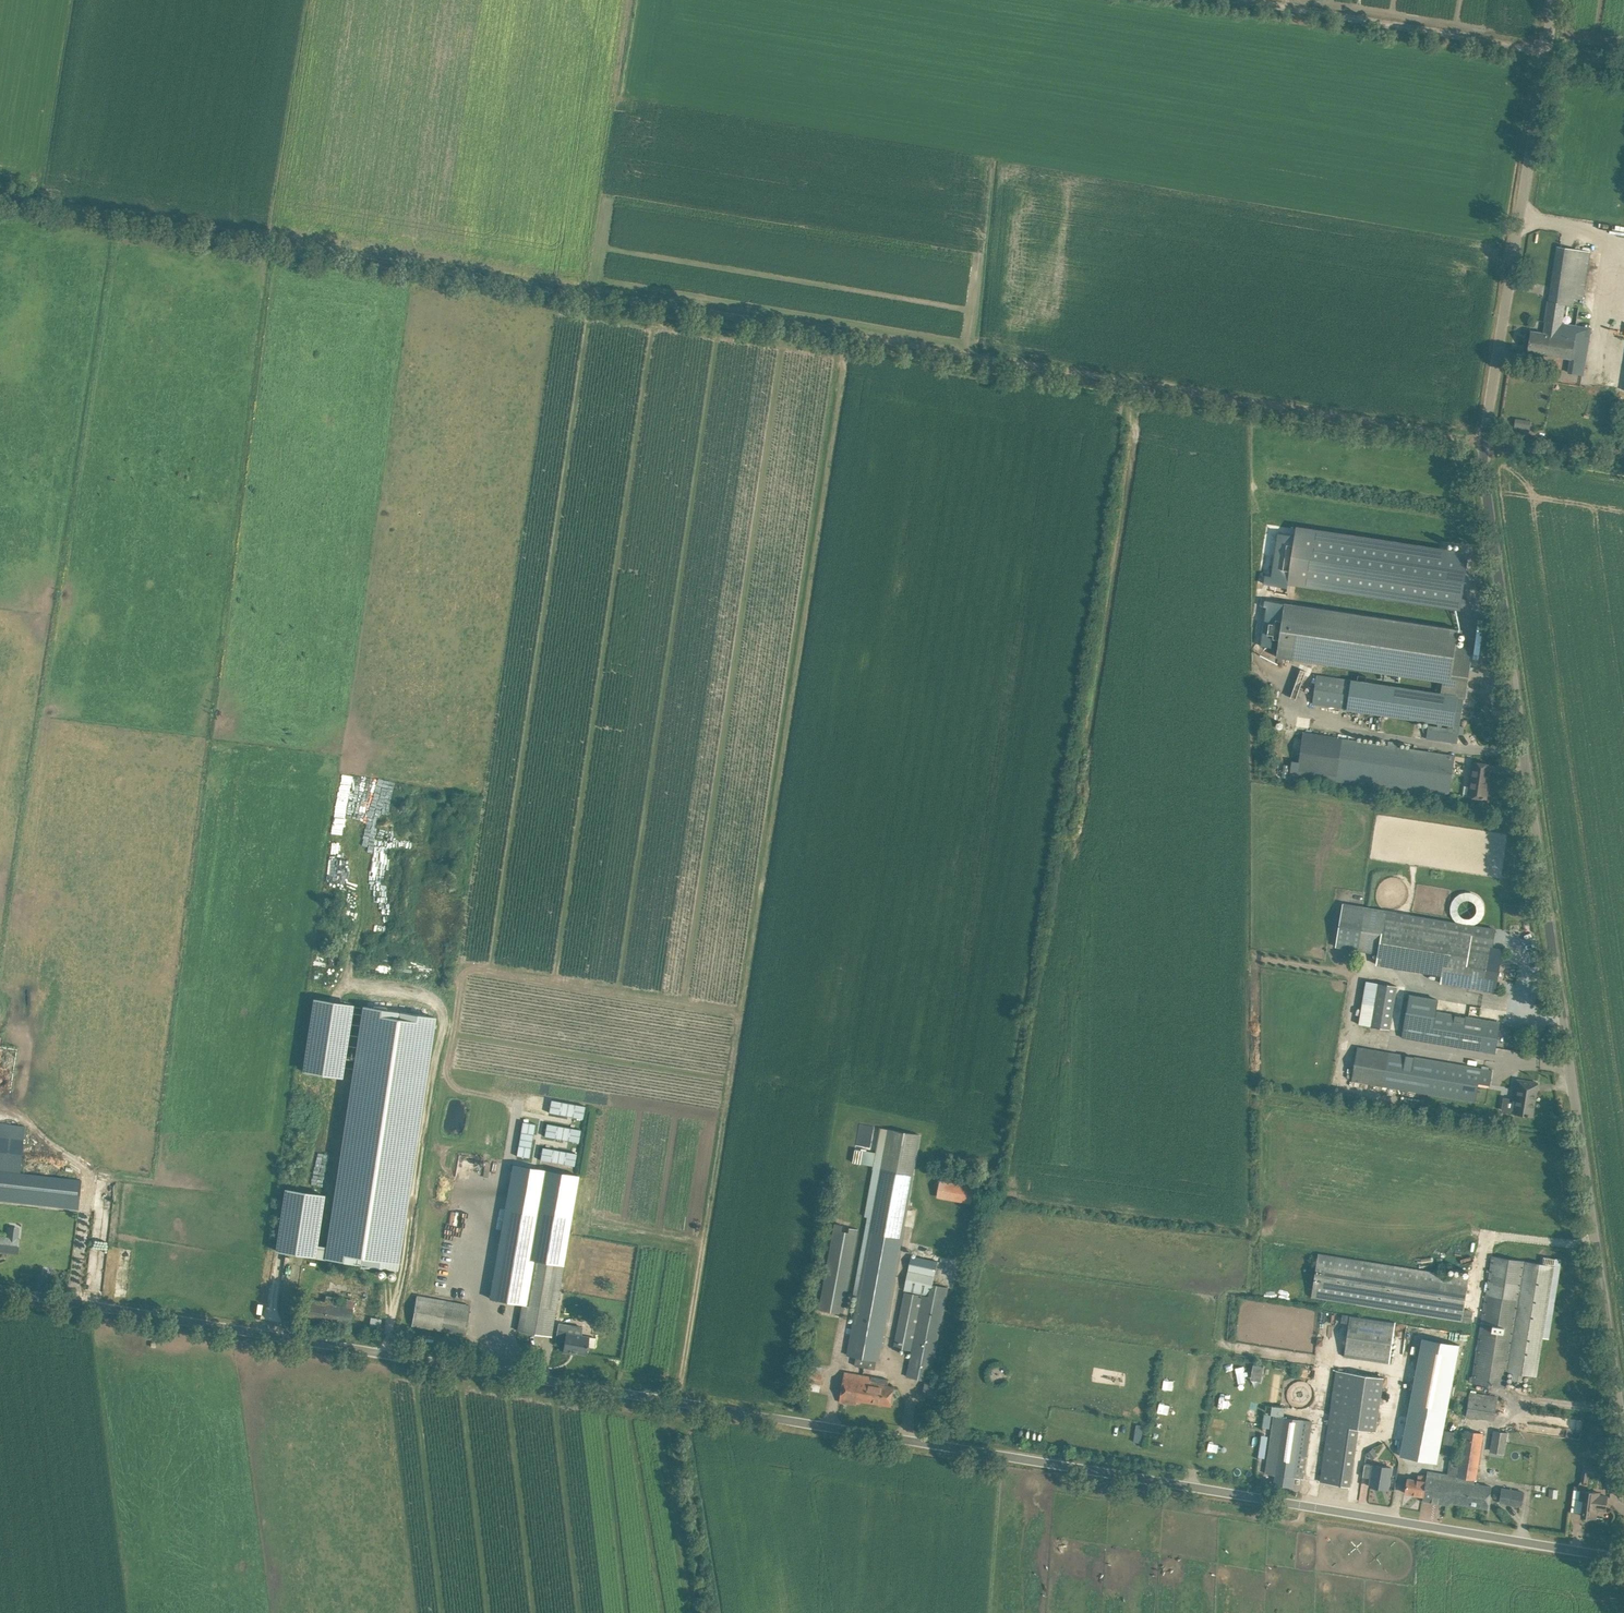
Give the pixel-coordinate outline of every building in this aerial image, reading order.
[(1549,301),(1565,304),(1573,305),(1575,298),(1582,299),(1590,251),(1557,246),(1549,301)] [(1562,323),(1565,304),(1549,301),(1545,321),(1546,321),(1544,333),(1532,331),(1528,351),(1571,358),(1569,371),(1583,373),(1590,328),(1562,323)] [(1271,529),(1262,583),(1264,583),(1287,587),(1288,580),(1460,606),(1466,607),(1468,598),(1461,597),(1468,552),(1441,548),(1297,527),(1295,526),(1294,532),(1271,529)] [(1267,606),(1261,645),(1278,648),(1277,656),(1443,681),(1441,693),(1441,695),(1463,698),(1466,698),(1472,655),(1471,655),(1470,655),(1456,653),(1458,632),(1463,632),(1463,629),(1459,629),(1265,600),(1264,606),(1267,606)] [(1441,695),(1441,693),(1317,676),(1313,704),(1429,722),(1436,723),(1436,726),(1428,725),(1426,738),(1457,742),(1463,698),(1441,695)] [(1292,760),(1290,777),(1291,777),(1296,775),(1449,799),(1456,755),(1397,746),(1398,742),(1389,740),(1388,745),(1350,739),(1350,734),(1339,732),(1338,737),(1304,732),(1299,761),(1292,760)] [(1487,798),(1492,764),(1473,762),(1468,795),(1487,798)] [(1465,917),(1468,918),(1472,917),(1475,915),(1477,912),(1478,909),(1477,905),(1475,902),(1472,900),(1469,900),(1465,900),(1462,902),(1460,905),(1459,909),(1460,912),(1462,915),(1465,917)] [(1350,904),(1343,946),(1381,953),(1379,963),(1423,971),(1422,979),(1495,992),(1502,949),(1491,947),(1494,928),(1350,904)] [(1399,1031),(1407,987),(1367,981),(1359,1024),(1399,1031)] [(342,1078),(354,1004),(313,997),(302,1071),(342,1078)] [(397,1269),(436,1016),(363,1004),(326,1246),(318,1245),(325,1194),(285,1188),(275,1250),(316,1257),(397,1269)] [(1494,1053),(1499,1022),(1407,1006),(1402,1037),(1494,1053)] [(1382,1086),(1475,1101),(1478,1083),(1489,1085),(1491,1070),(1388,1052),(1357,1047),(1352,1080),(1382,1086)] [(1533,1115),(1538,1082),(1518,1079),(1515,1095),(1517,1095),(1516,1099),(1505,1097),(1503,1110),(1533,1115)] [(550,1105),(549,1111),(583,1118),(584,1111),(585,1106),(551,1099),(550,1105)] [(522,1121),(516,1155),(529,1157),(535,1123),(522,1121)] [(547,1122),(544,1135),(578,1141),(580,1129),(547,1122)] [(21,1171),(22,1156),(26,1126),(0,1123),(0,1169),(21,1171)] [(870,1143),(873,1125),(859,1123),(856,1141),(870,1143)] [(868,1216),(854,1291),(859,1295),(855,1316),(848,1355),(857,1357),(855,1366),(876,1369),(877,1360),(879,1361),(886,1321),(913,1175),(921,1134),(889,1128),(881,1127),(876,1152),(860,1149),(855,1148),(854,1155),(853,1162),(874,1165),(864,1216),(868,1216)] [(543,1146),(540,1159),(574,1165),(576,1153),(543,1146)] [(500,1236),(490,1298),(522,1304),(518,1330),(551,1336),(578,1175),(513,1164),(503,1220),(500,1236)] [(48,1200),(48,1201),(47,1205),(79,1208),(82,1180),(56,1177),(0,1171),(0,1194),(48,1200)] [(954,1183),(951,1199),(972,1203),(975,1187),(954,1183)] [(475,1200),(476,1194),(457,1191),(456,1197),(475,1200)] [(843,1314),(857,1234),(834,1230),(819,1309),(843,1314)] [(101,1241),(101,1236),(94,1235),(93,1252),(108,1253),(108,1241),(101,1241)] [(8,1251),(19,1252),(20,1238),(14,1238),(0,1236),(0,1250),(8,1251)] [(1471,1323),(1473,1311),(1464,1309),(1469,1277),(1319,1253),(1312,1297),(1471,1323)] [(1552,1264),(1492,1255),(1472,1382),(1505,1387),(1508,1372),(1513,1372),(1512,1380),(1524,1381),(1525,1374),(1537,1376),(1543,1340),(1548,1341),(1561,1259),(1553,1257),(1552,1264)] [(932,1370),(949,1287),(933,1284),(938,1261),(912,1256),(905,1289),(922,1293),(922,1295),(905,1292),(896,1335),(894,1346),(912,1350),(907,1376),(930,1380),(932,1370)] [(352,1315),(355,1300),(326,1295),(325,1301),(308,1299),(305,1319),(350,1326),(352,1315)] [(418,1296),(413,1325),(439,1330),(464,1334),(469,1305),(445,1301),(418,1296)] [(1342,1356),(1389,1360),(1392,1320),(1345,1316),(1342,1356)] [(379,1331),(381,1319),(372,1318),(370,1330),(379,1331)] [(558,1331),(557,1339),(565,1340),(563,1351),(571,1353),(576,1353),(576,1352),(585,1353),(586,1351),(587,1351),(588,1346),(594,1347),(595,1337),(558,1331)] [(1423,1338),(1401,1455),(1437,1462),(1460,1344),(1423,1338)] [(1211,1373),(1212,1361),(1195,1360),(1194,1372),(1211,1373)] [(1262,1377),(1264,1365),(1253,1363),(1251,1375),(1262,1377)] [(1377,1431),(1384,1377),(1336,1370),(1321,1481),(1350,1485),(1358,1429),(1377,1431)] [(891,1405),(894,1386),(888,1385),(889,1379),(846,1372),(841,1401),(857,1404),(858,1400),(891,1405)] [(1495,1420),(1498,1396),(1470,1392),(1467,1409),(1464,1409),(1463,1415),(1467,1415),(1467,1416),(1495,1420)] [(1299,1478),(1307,1420),(1275,1415),(1267,1473),(1299,1478)] [(1137,1424),(1134,1441),(1141,1442),(1143,1425),(1137,1424)] [(1475,1480),(1483,1432),(1466,1430),(1460,1464),(1450,1462),(1448,1474),(1450,1475),(1445,1504),(1449,1505),(1449,1502),(1488,1508),(1492,1486),(1474,1483),(1475,1479),(1475,1480)] [(1494,1430),(1493,1441),(1506,1443),(1507,1433),(1494,1430)] [(1374,1464),(1370,1486),(1388,1489),(1391,1467),(1374,1464)] [(1593,1475),(1595,1465),(1584,1464),(1581,1482),(1587,1483),(1589,1475),(1593,1475)] [(1450,1475),(1448,1474),(1428,1471),(1427,1477),(1419,1475),(1418,1479),(1408,1478),(1408,1482),(1406,1493),(1424,1496),(1423,1501),(1445,1504),(1450,1475)] [(1617,1474),(1608,1476),(1610,1491),(1619,1490),(1617,1474)] [(1522,1506),(1524,1492),(1503,1488),(1500,1502),(1522,1506)] [(1606,1510),(1608,1496),(1599,1495),(1600,1492),(1581,1489),(1580,1499),(1584,1499),(1582,1515),(1596,1517),(1597,1509),(1606,1510)]
